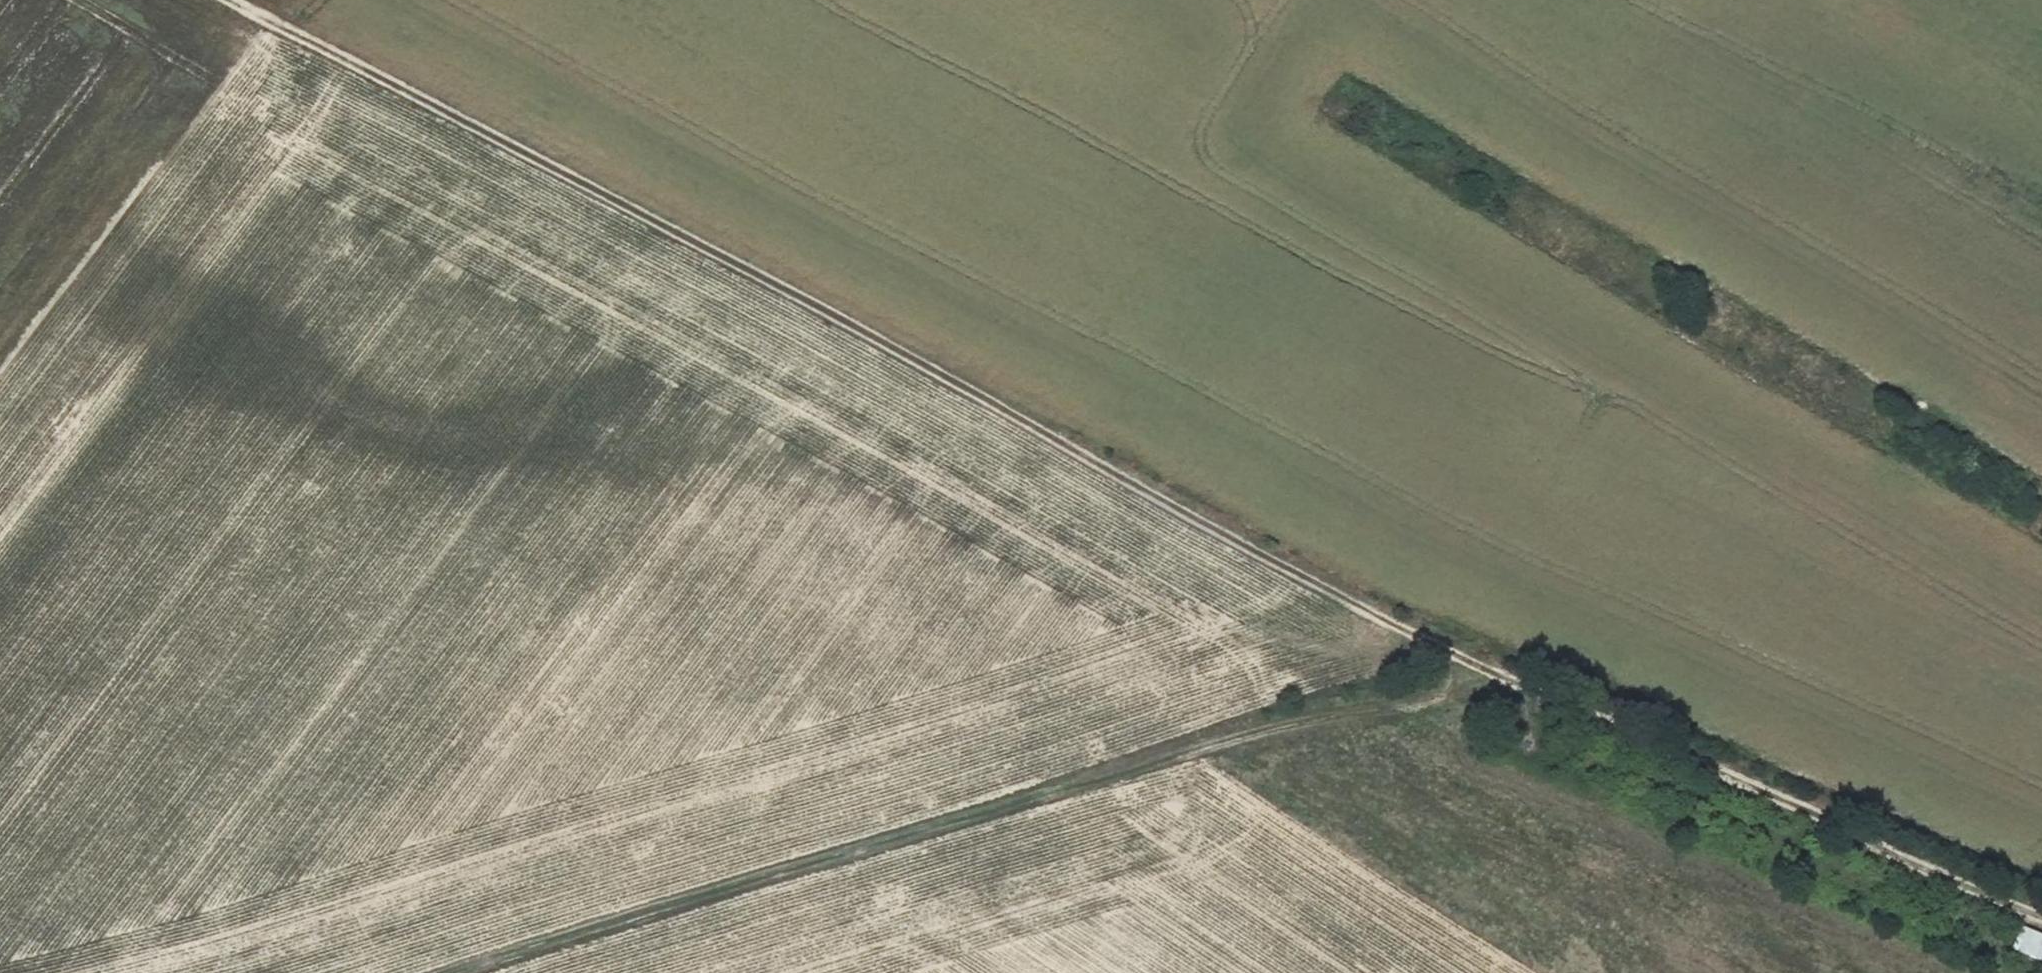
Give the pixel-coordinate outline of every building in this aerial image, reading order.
[(2012,951),(2041,962),(2041,933),(2022,925),(2012,951)]
